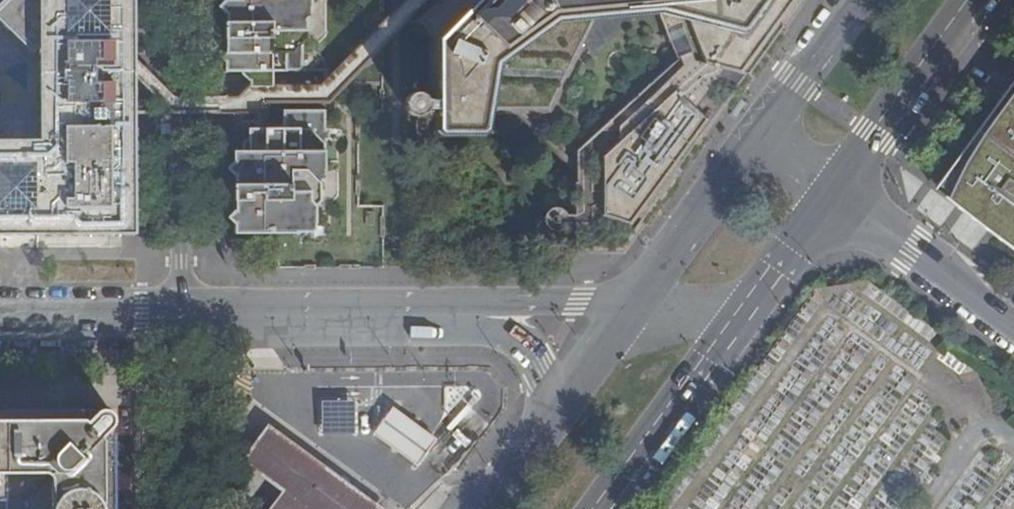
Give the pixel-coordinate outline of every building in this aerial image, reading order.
[(133,65),(133,0),(102,0),(103,33),(61,33),(60,0),(0,0),(0,20),(3,23),(31,50),(39,41),(40,106),(40,139),(16,139),(0,139),(0,164),(32,164),(32,208),(0,208),(0,254),(19,254),(39,254),(39,235),(134,235),(133,106),(133,75),(133,65)] [(225,23),(225,72),(285,70),(285,61),(296,60),(300,60),(300,43),(295,38),(295,31),(305,31),(305,20),(299,16),(299,7),(310,7),(310,0),(240,0),(239,9),(244,9),(244,22),(225,23)] [(420,1),(430,10),(419,20),(434,36),(434,87),(436,87),(437,99),(427,98),(424,94),(420,92),(415,91),(410,92),(407,96),(405,100),(405,104),(407,109),(410,112),(414,114),(419,114),(423,112),(426,108),(449,108),(448,123),(474,122),(475,111),(517,112),(573,167),(572,213),(566,213),(564,209),(560,207),(555,206),(551,206),(547,208),(544,212),(543,216),(543,221),(546,225),(549,228),(553,229),(558,229),(562,227),(564,223),(573,224),(573,249),(621,248),(796,9),(802,0),(419,0),(420,1)] [(310,15),(310,7),(299,7),(299,16),(305,20),(310,15)] [(295,70),(296,60),(285,61),(285,70),(295,70)] [(937,185),(1013,241),(1013,79),(937,185)] [(235,185),(236,233),(277,232),(294,231),(295,223),(305,223),(314,223),(315,207),(309,200),(310,193),(319,192),(320,183),(314,178),(315,170),(326,169),(326,144),(320,136),(321,129),(325,129),(325,111),(285,112),(286,130),(249,130),(249,153),(236,154),(236,173),(249,174),(249,179),(249,185),(235,185)] [(326,178),(326,169),(315,170),(314,178),(320,183),(324,178),(326,178)] [(305,231),(305,223),(295,223),(294,231),(305,231)] [(117,423),(117,419),(115,414),(112,411),(108,410),(59,409),(59,404),(48,404),(48,410),(5,410),(5,404),(0,404),(0,508),(117,508),(117,423)] [(433,438),(389,406),(370,431),(414,463),(433,438)] [(265,508),(382,508),(370,500),(266,424),(240,460),(280,489),(265,508)]
